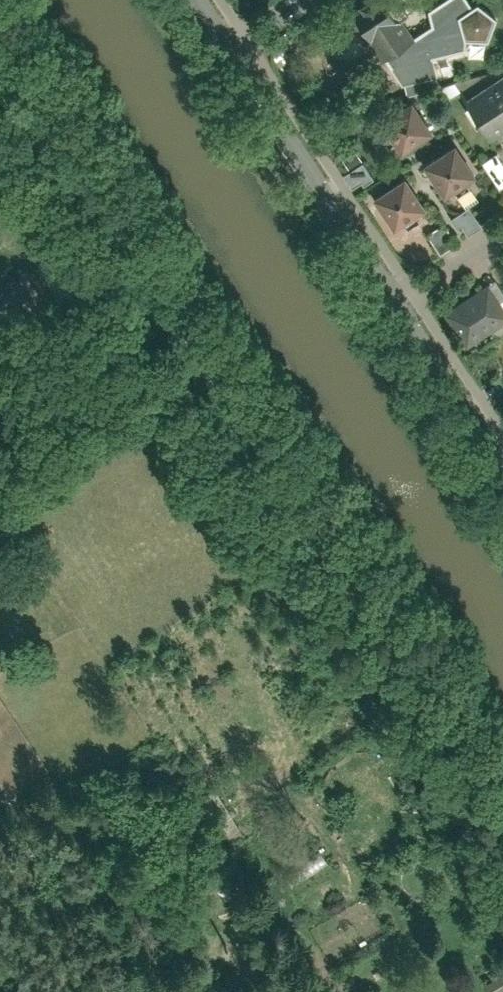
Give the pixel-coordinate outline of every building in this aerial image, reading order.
[(388,53),(423,30),(403,0),(360,0),(355,3),(388,53)] [(436,6),(446,0),(453,12),(473,0),(432,0),(436,6)] [(493,137),(502,131),(502,76),(468,97),(493,137)] [(381,111),(403,145),(437,123),(415,89),(381,111)] [(461,134),(427,156),(449,190),(483,168),(461,134)] [(502,186),(502,158),(500,153),(486,161),(501,187),(502,186)] [(366,161),(346,174),(354,186),(374,174),(366,161)] [(373,187),(397,223),(431,201),(408,165),(373,187)] [(472,206),(455,216),(468,237),(484,226),(472,206)] [(441,251),(453,245),(444,226),(432,233),(441,251)] [(492,278),(446,308),(467,341),(502,318),(502,295),(492,278)]
